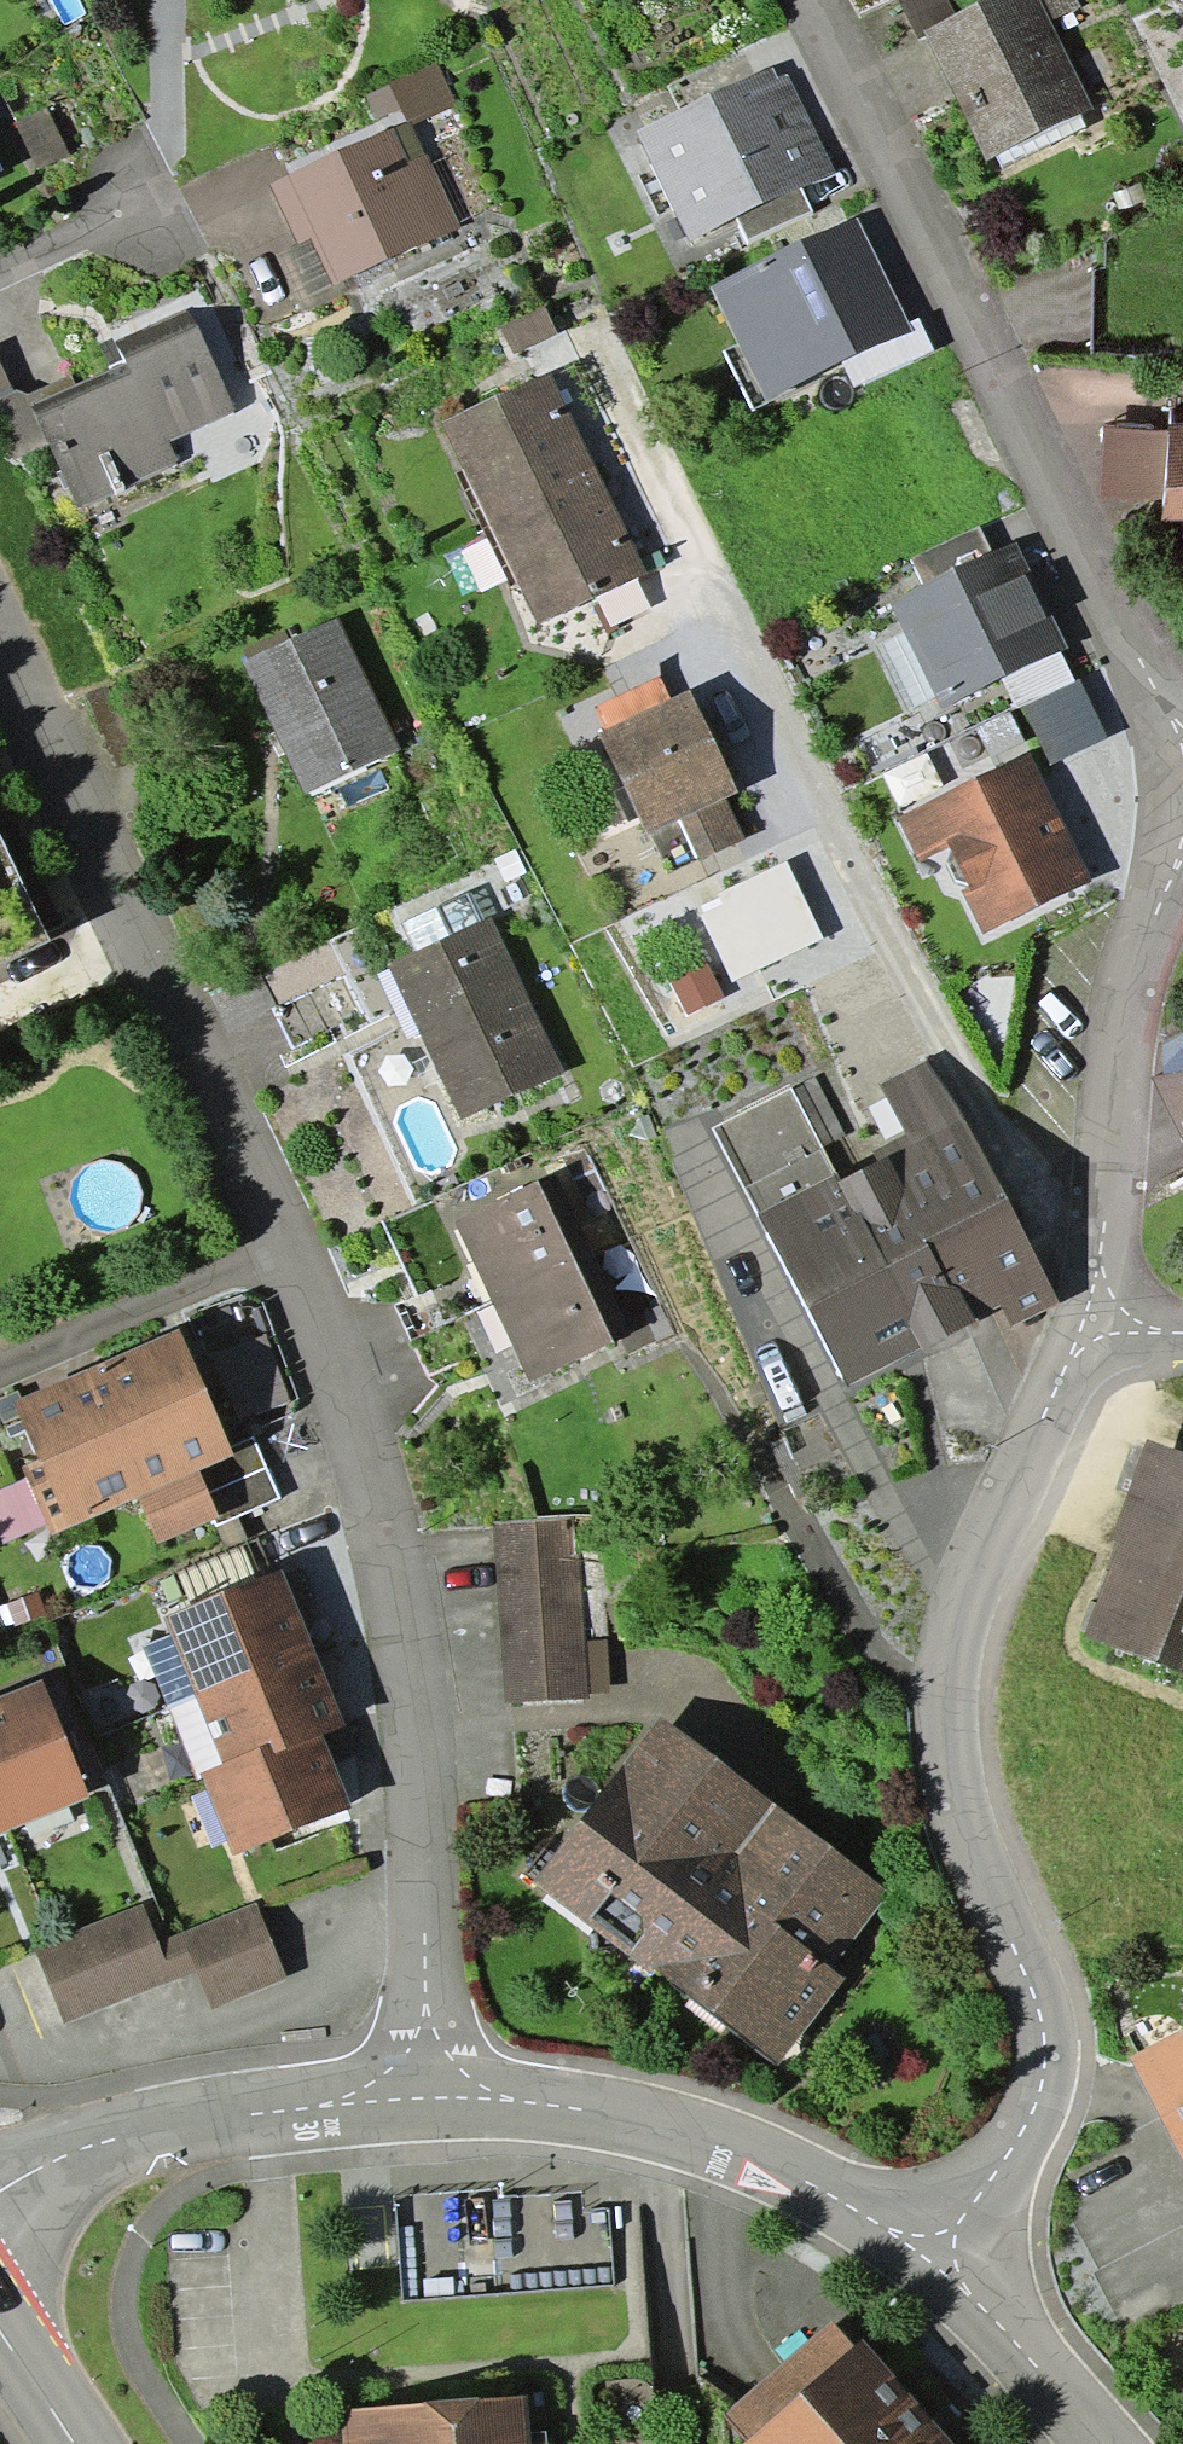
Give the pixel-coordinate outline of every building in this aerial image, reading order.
[(955,16),(948,0),(901,0),(900,1),(918,39),(925,36),(923,31),(955,16)] [(955,16),(923,31),(925,36),(986,161),(1094,109),(1051,21),(1041,0),(989,0),(955,16)] [(1051,21),(1081,7),(1077,0),(1041,0),(1051,21)] [(410,121),(412,125),(458,105),(439,63),(389,83),(390,85),(366,95),(375,118),(401,109),(408,122),(410,121)] [(773,68),(638,131),(690,241),(739,218),(804,188),(836,173),(789,72),(777,78),(773,68)] [(408,122),(270,184),(299,245),(310,239),(333,290),(339,287),(464,227),(429,153),(426,154),(412,125),(410,121),(408,122)] [(815,210),(804,188),(739,218),(748,240),(815,210)] [(908,323),(856,216),(712,285),(739,343),(768,403),(843,364),(912,331),(908,323)] [(299,245),(277,255),(303,312),(343,294),(339,287),(333,290),(310,239),(299,245)] [(557,333),(544,305),(500,327),(513,355),(557,333)] [(918,318),(908,323),(912,331),(843,364),(853,387),(933,349),(918,318)] [(77,386),(32,405),(49,441),(80,508),(181,463),(171,442),(236,411),(198,326),(125,359),(128,363),(77,386)] [(722,351),(752,411),(768,403),(739,343),(722,351)] [(0,362),(0,397),(14,390),(0,362)] [(445,421),(493,522),(601,475),(553,371),(445,421)] [(70,375),(29,394),(14,390),(0,397),(0,442),(8,459),(49,441),(32,405),(77,386),(70,375)] [(1170,419),(1168,430),(1165,501),(1164,519),(1182,520),(1182,420),(1170,419)] [(1165,501),(1168,430),(1105,427),(1101,498),(1165,501)] [(647,572),(601,475),(493,522),(539,622),(595,596),(637,576),(647,572)] [(925,587),(993,554),(980,525),(911,558),(925,587)] [(1068,648),(1017,543),(993,554),(925,587),(891,603),(901,628),(937,697),(942,708),(1002,680),(1061,652),(1068,648)] [(653,609),(637,576),(595,596),(611,629),(653,609)] [(249,659),(242,662),(304,794),(401,749),(338,617),(289,640),(249,659)] [(907,712),(937,697),(901,628),(872,643),(907,712)] [(243,648),(249,659),(289,640),(284,629),(243,648)] [(1075,681),(1061,652),(1002,680),(1017,709),(1023,706),(1075,681)] [(607,728),(670,698),(660,677),(597,706),(607,728)] [(1075,681),(1023,706),(1051,765),(1107,738),(1080,679),(1075,681)] [(737,791),(689,689),(670,698),(607,728),(601,731),(627,787),(640,815),(649,833),(679,819),(700,862),(744,841),(723,797),(737,791)] [(1026,742),(1010,710),(975,727),(991,759),(1026,742)] [(1092,882),(1031,754),(897,819),(918,863),(949,848),(969,888),(962,891),(983,935),(1092,882)] [(628,821),(640,815),(627,787),(614,793),(628,821)] [(0,833),(0,964),(51,939),(0,833)] [(526,872),(515,850),(494,859),(505,882),(526,872)] [(823,937),(787,862),(716,896),(718,900),(699,909),(733,981),(823,937)] [(401,923),(415,953),(449,936),(435,907),(401,923)] [(415,953),(388,966),(390,969),(420,1032),(461,1120),(567,1071),(491,916),(449,936),(415,953)] [(700,950),(665,967),(688,1014),(723,997),(700,950)] [(407,1038),(420,1032),(390,969),(378,975),(407,1038)] [(790,1086),(710,1128),(847,1386),(1003,1309),(1011,1326),(1059,1303),(929,1061),(881,1084),(907,1135),(874,1152),(878,1163),(840,1182),(822,1147),(793,1092),(790,1086)] [(1154,1080),(1182,1135),(1182,1064),(1154,1080)] [(793,1092),(822,1147),(845,1135),(816,1080),(793,1092)] [(456,1221),(492,1300),(596,1254),(560,1174),(456,1221)] [(633,1336),(596,1254),(492,1300),(529,1382),(633,1336)] [(180,1331),(13,1402),(39,1462),(23,1469),(27,1478),(46,1523),(51,1535),(139,1498),(200,1471),(234,1457),(233,1454),(180,1331)] [(265,1336),(213,1354),(237,1421),(289,1402),(265,1336)] [(1084,1636),(1182,1676),(1182,1454),(1146,1440),(1108,1539),(1117,1544),(1084,1636)] [(258,1443),(233,1454),(234,1457),(200,1471),(219,1517),(212,1520),(215,1528),(282,1500),(258,1443)] [(200,1471),(139,1498),(158,1544),(212,1520),(219,1517),(200,1471)] [(46,1523),(27,1478),(0,1489),(0,1537),(3,1543),(46,1523)] [(492,1523),(506,1703),(589,1698),(587,1694),(585,1640),(579,1559),(572,1560),(569,1517),(492,1523)] [(171,1637),(195,1697),(314,1650),(283,1572),(164,1618),(171,1637)] [(143,1648),(168,1708),(195,1697),(171,1637),(143,1648)] [(587,1694),(610,1693),(607,1639),(585,1640),(587,1694)] [(344,1727),(314,1650),(195,1697),(221,1765),(273,1745),(276,1754),(322,1736),(344,1727)] [(0,1697),(0,1796),(13,1827),(87,1797),(40,1681),(0,1697)] [(168,1708),(197,1781),(202,1779),(199,1773),(221,1765),(195,1697),(168,1708)] [(661,1717),(534,1883),(778,2067),(901,1900),(661,1717)] [(351,1808),(322,1736),(276,1754),(273,1745),(221,1765),(199,1773),(202,1779),(206,1791),(227,1841),(233,1856),(351,1808)] [(213,1847),(227,1841),(206,1791),(192,1797),(213,1847)] [(13,1827),(0,1796),(0,1832),(13,1827)] [(144,1906),(36,1949),(67,2025),(198,1973),(213,2009),(288,1979),(257,1903),(159,1943),(144,1906)] [(1130,2058),(1182,2156),(1182,2029),(1130,2058)] [(727,2413),(750,2439),(853,2347),(831,2322),(727,2413)] [(862,2339),(853,2347),(750,2439),(743,2443),(954,2443),(862,2339)] [(531,2433),(527,2395),(340,2409),(343,2443),(532,2443),(531,2433)] [(532,2443),(546,2443),(545,2432),(531,2433),(532,2443)]
